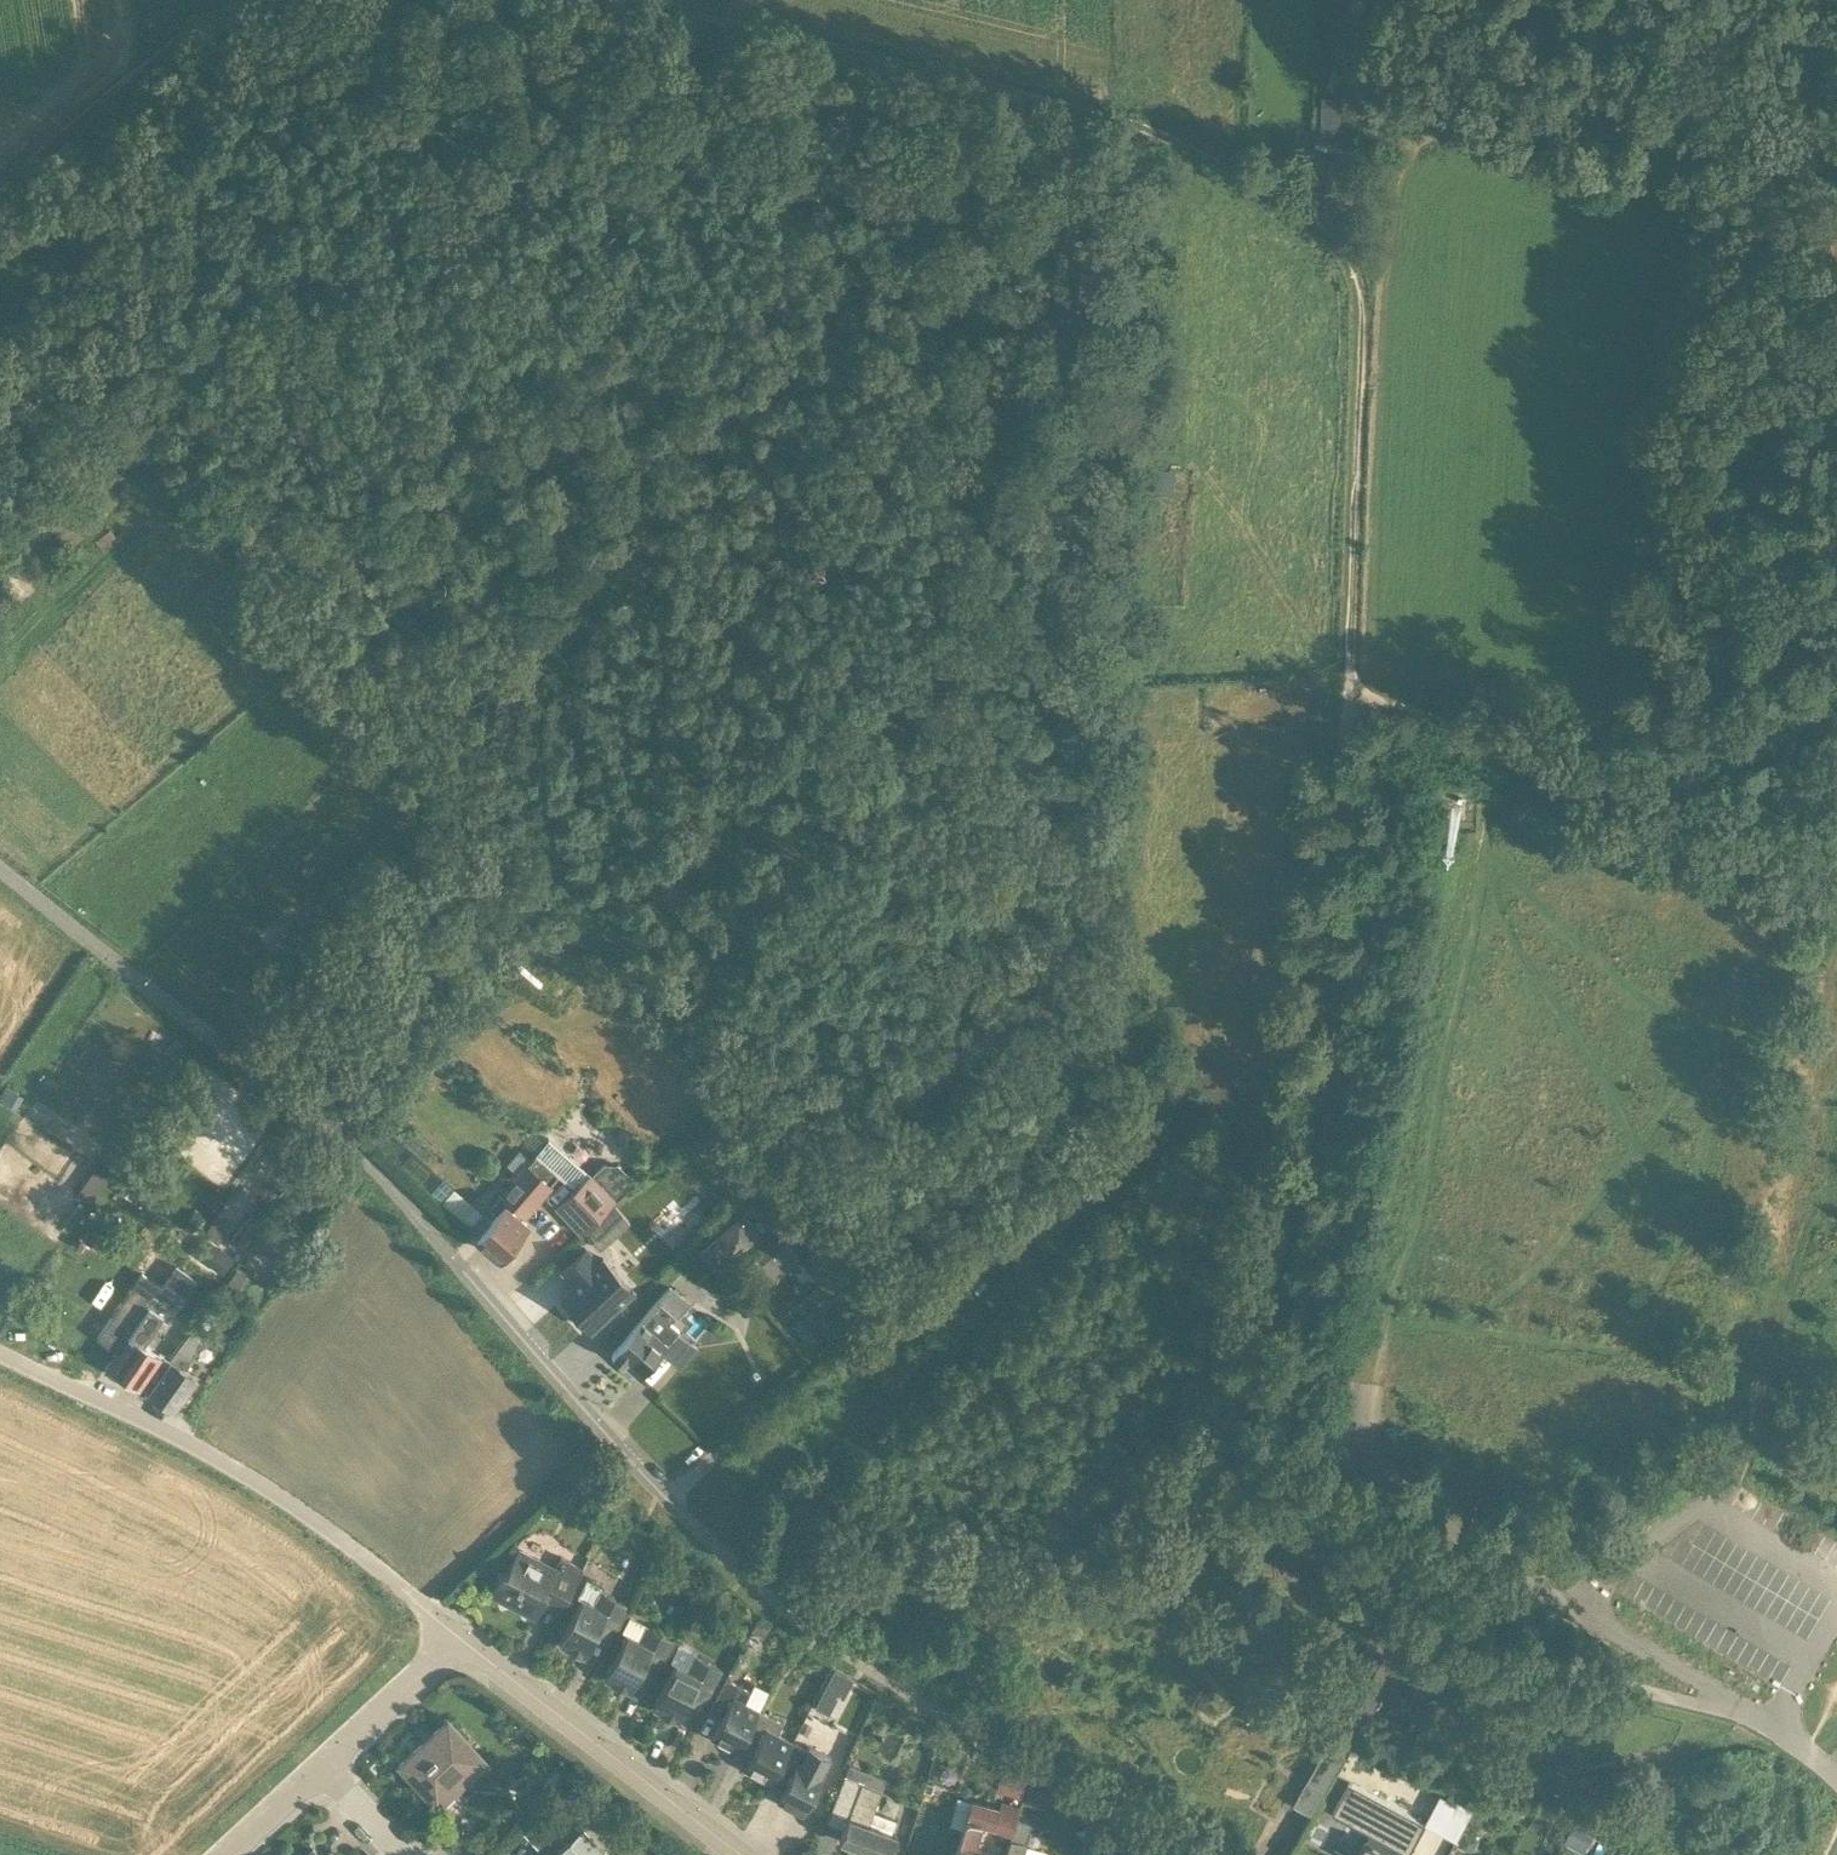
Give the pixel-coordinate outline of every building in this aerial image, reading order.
[(1321,127),(1341,128),(1342,98),(1322,97),(1321,127)] [(103,554),(125,530),(115,521),(93,545),(103,554)] [(82,1193),(95,1201),(120,1163),(107,1155),(82,1193)] [(520,1225),(524,1221),(535,1222),(535,1205),(541,1204),(561,1184),(539,1162),(522,1180),(507,1180),(507,1195),(493,1209),(499,1215),(493,1222),(486,1216),(472,1231),(478,1237),(477,1238),(498,1259),(500,1257),(504,1260),(514,1250),(510,1247),(526,1231),(520,1225)] [(146,1181),(133,1173),(127,1181),(140,1190),(146,1181)] [(580,1235),(617,1202),(591,1173),(554,1207),(580,1235)] [(290,1199),(283,1207),(291,1214),(298,1205),(290,1199)] [(585,1233),(600,1250),(630,1222),(615,1205),(599,1219),(585,1233)] [(227,1241),(234,1218),(218,1213),(211,1236),(227,1241)] [(741,1216),(720,1233),(737,1254),(758,1237),(741,1216)] [(251,1217),(235,1240),(245,1247),(261,1225),(251,1217)] [(270,1227),(255,1247),(265,1255),(280,1235),(270,1227)] [(762,1289),(801,1257),(783,1235),(744,1268),(762,1289)] [(234,1257),(223,1249),(211,1266),(222,1274),(234,1257)] [(574,1284),(560,1297),(590,1330),(632,1290),(603,1258),(598,1263),(585,1249),(562,1271),(574,1284)] [(234,1271),(223,1284),(233,1292),(244,1278),(234,1271)] [(729,1274),(722,1281),(740,1300),(747,1294),(729,1274)] [(661,1352),(678,1332),(668,1324),(688,1301),(672,1287),(612,1356),(638,1379),(661,1352)] [(864,1315),(874,1307),(864,1295),(854,1303),(864,1315)] [(150,1308),(147,1305),(108,1365),(106,1368),(142,1390),(161,1358),(142,1347),(161,1314),(150,1308)] [(174,1410),(197,1376),(185,1368),(205,1338),(192,1329),(148,1392),(174,1410)] [(625,1500),(612,1514),(622,1523),(635,1509),(625,1500)] [(554,1570),(517,1550),(505,1574),(501,1572),(488,1596),(534,1620),(546,1597),(563,1606),(582,1570),(560,1559),(554,1570)] [(606,1645),(627,1607),(600,1593),(593,1607),(580,1601),(558,1643),(584,1657),(593,1639),(606,1645)] [(652,1680),(672,1641),(646,1628),(647,1625),(630,1616),(622,1631),(639,1640),(638,1642),(625,1635),(603,1678),(629,1691),(639,1673),(652,1680)] [(758,1621),(752,1632),(763,1638),(769,1628),(758,1621)] [(700,1709),(720,1671),(694,1657),(686,1671),(674,1665),(651,1707),(677,1721),(687,1702),(700,1709)] [(853,1678),(833,1668),(814,1706),(828,1713),(837,1695),(843,1698),(853,1678)] [(736,1751),(741,1741),(757,1710),(744,1704),(743,1703),(749,1691),(724,1678),(708,1709),(721,1716),(710,1738),(736,1751)] [(1534,1705),(1548,1710),(1555,1692),(1541,1687),(1534,1705)] [(774,1774),(791,1742),(776,1735),(782,1723),(757,1710),(741,1741),(754,1748),(743,1769),(769,1783),(774,1773),(774,1774)] [(442,1812),(457,1798),(452,1792),(484,1762),(446,1721),(398,1765),(442,1812)] [(1312,1815),(1340,1765),(1359,1733),(1341,1723),(1293,1804),(1298,1808),(1312,1815)] [(791,1742),(774,1774),(787,1780),(776,1801),(802,1815),(823,1774),(820,1772),(828,1757),(808,1746),(806,1750),(791,1742)] [(897,1835),(891,1833),(897,1819),(873,1811),(882,1791),(887,1778),(863,1768),(858,1782),(843,1776),(825,1821),(841,1829),(837,1839),(879,1854),(889,1854),(897,1835)] [(1025,1779),(1007,1773),(1001,1792),(1019,1797),(1025,1779)] [(931,1794),(933,1786),(926,1783),(924,1792),(931,1794)] [(1426,1826),(1349,1784),(1332,1815),(1370,1836),(1360,1854),(1410,1854),(1426,1826)] [(998,1832),(1010,1835),(1015,1820),(1019,1807),(1000,1801),(998,1807),(971,1800),(954,1854),(987,1854),(988,1851),(974,1847),(981,1826),(998,1832)] [(1477,1803),(1469,1819),(1484,1826),(1492,1811),(1477,1803)] [(1597,1829),(1578,1819),(1566,1841),(1585,1851),(1597,1829)] [(1016,1820),(1015,1820),(1010,1835),(1009,1839),(1004,1854),(1023,1854),(1026,1844),(1023,1843),(1029,1824),(1016,1820)] [(581,1829),(553,1854),(606,1854),(581,1829)] [(1468,1851),(1475,1849),(1480,1839),(1466,1831),(1459,1846),(1468,1851)]
